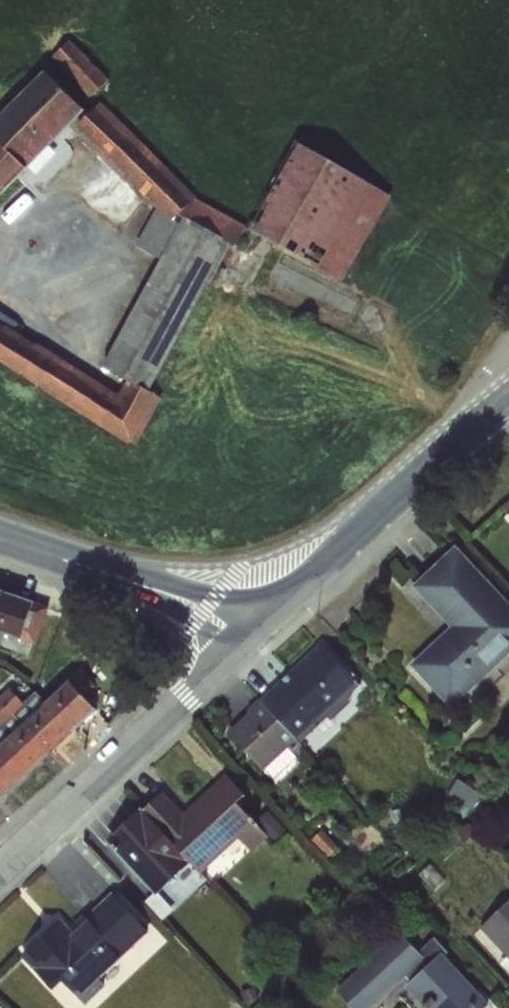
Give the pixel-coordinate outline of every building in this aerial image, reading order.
[(55,54),(93,94),(110,78),(72,38),(55,54)] [(79,109),(46,80),(0,133),(0,199),(79,109)] [(139,446),(169,395),(156,389),(206,291),(230,246),(240,250),(249,230),(347,288),(392,192),(303,142),(250,222),(196,198),(104,104),(79,126),(180,227),(105,367),(97,382),(0,320),(0,357),(139,446)] [(409,665),(452,708),(508,654),(508,602),(456,545),(412,586),(450,627),(409,665)] [(0,599),(0,633),(4,634),(21,640),(34,603),(3,591),(0,599)] [(34,603),(21,640),(36,644),(49,607),(34,603)] [(320,644),(261,700),(299,741),(327,715),(331,720),(351,702),(346,697),(359,685),(320,644)] [(80,670),(69,681),(84,696),(95,686),(80,670)] [(47,702),(35,690),(30,695),(17,681),(9,688),(3,683),(0,686),(0,700),(24,723),(45,703),(47,702)] [(47,702),(45,703),(72,733),(97,710),(84,696),(69,681),(47,702)] [(0,700),(0,723),(0,724),(0,745),(23,724),(24,723),(0,700)] [(299,741),(261,700),(228,731),(273,778),(296,756),(290,750),(299,741)] [(24,723),(23,724),(50,754),(72,733),(45,703),(24,723)] [(0,745),(0,746),(28,775),(50,754),(23,724),(0,745)] [(5,797),(28,775),(0,746),(0,792),(5,797)] [(163,792),(143,810),(189,862),(200,873),(237,838),(251,853),(268,836),(255,822),(238,803),(246,795),(226,773),(181,810),(163,792)] [(458,779),(448,797),(471,811),(482,796),(458,779)] [(482,804),(476,820),(491,826),(497,810),(482,804)] [(189,862),(143,810),(141,807),(105,841),(156,896),(159,893),(189,862)] [(255,822),(268,836),(277,846),(290,835),(268,811),(255,822)] [(469,822),(455,831),(463,844),(477,835),(469,822)] [(322,830),(310,841),(326,859),(338,847),(322,830)] [(60,919),(20,955),(54,991),(63,983),(86,1006),(106,986),(99,980),(149,932),(109,891),(70,929),(60,919)] [(159,893),(156,896),(147,903),(163,920),(175,909),(159,893)] [(508,960),(508,901),(479,928),(507,957),(508,960)] [(336,991),(352,1007),(373,1007),(406,977),(411,982),(405,987),(423,1007),(486,1007),(490,1004),(445,956),(448,953),(434,937),(419,952),(400,931),(336,991)] [(507,957),(500,963),(508,974),(508,960),(507,957)]
